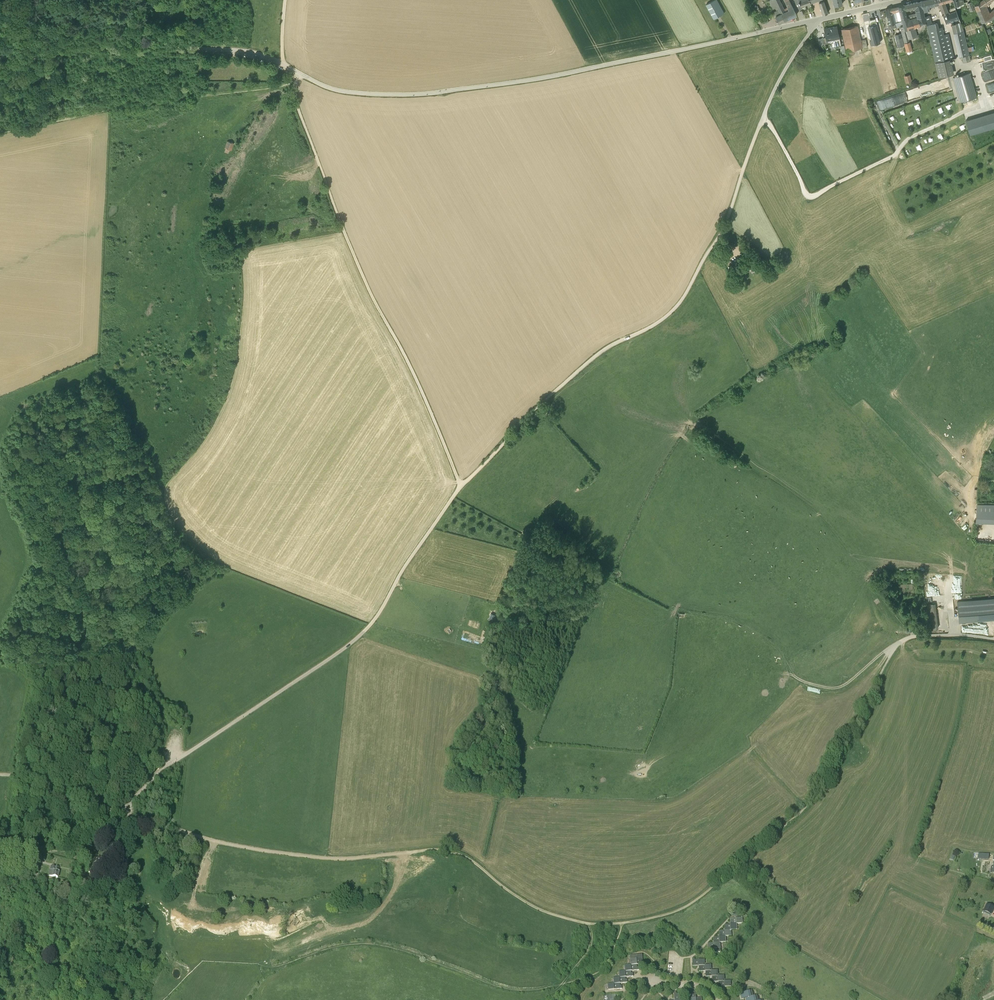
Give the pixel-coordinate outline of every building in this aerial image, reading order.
[(714,19),(724,13),(717,0),(714,0),(706,4),(714,19)] [(777,11),(773,13),(779,23),(797,14),(789,0),(785,0),(789,9),(785,11),(780,0),(768,0),(773,9),(775,8),(777,11)] [(797,7),(798,7),(799,9),(802,8),(801,6),(811,2),(810,0),(795,0),(797,7)] [(919,26),(926,25),(925,17),(924,13),(926,12),(923,0),(906,4),(907,10),(914,8),(915,10),(917,17),(909,19),(909,17),(902,19),(902,21),(903,24),(904,26),(899,27),(900,29),(906,52),(909,51),(910,53),(913,53),(912,50),(909,41),(908,39),(917,37),(914,28),(916,28),(916,27),(919,26)] [(938,0),(924,0),(923,0),(926,12),(930,12),(929,6),(933,6),(935,5),(938,4),(937,3),(939,3),(938,0)] [(939,3),(937,3),(938,4),(939,7),(940,6),(943,15),(949,13),(945,2),(952,0),(938,0),(939,3)] [(974,5),(981,22),(984,25),(990,23),(989,20),(993,17),(993,8),(990,12),(986,5),(988,4),(988,3),(993,0),(980,0),(974,5)] [(757,5),(756,6),(754,1),(749,3),(751,8),(752,8),(754,12),(760,10),(757,5)] [(826,8),(824,1),(819,3),(823,14),(828,12),(826,8)] [(907,10),(906,4),(903,5),(891,8),(896,23),(896,24),(897,27),(899,27),(904,26),(903,24),(902,21),(902,19),(909,17),(908,17),(907,17),(905,10),(907,10)] [(889,29),(890,29),(891,32),(893,31),(892,28),(897,27),(896,24),(896,23),(891,8),(886,9),(889,24),(887,24),(889,29)] [(943,15),(946,23),(959,18),(956,10),(949,13),(943,15)] [(936,63),(954,58),(948,34),(944,35),(942,27),(939,27),(937,22),(932,24),(931,19),(930,16),(925,17),(926,25),(927,30),(928,30),(936,63)] [(961,22),(952,24),(960,57),(961,57),(969,55),(961,22)] [(841,45),(839,34),(838,29),(835,30),(834,26),(824,29),(824,28),(825,33),(826,33),(826,37),(822,38),(818,39),(820,45),(828,43),(827,41),(833,40),(835,47),(841,45)] [(842,29),(848,55),(855,54),(855,53),(861,52),(861,48),(863,48),(861,40),(858,26),(842,29)] [(898,47),(904,45),(901,33),(895,35),(898,47)] [(935,63),(939,77),(955,73),(951,59),(935,63)] [(960,102),(977,97),(970,72),(953,77),(960,102)] [(912,81),(910,74),(904,76),(906,83),(912,81)] [(993,111),(965,119),(969,134),(993,126),(993,112),(993,111)] [(977,517),(993,518),(993,504),(977,503),(977,517)] [(958,600),(959,616),(993,614),(993,598),(958,600)] [(937,603),(928,603),(930,628),(938,627),(937,603)] [(491,612),(488,623),(498,625),(500,619),(497,618),(498,614),(491,612)] [(53,870),(51,869),(49,876),(58,878),(60,872),(59,871),(60,868),(54,867),(53,870)] [(991,914),(993,908),(993,907),(987,904),(984,911),(991,914)] [(709,953),(719,952),(719,943),(714,943),(708,943),(709,953)] [(699,966),(704,965),(703,960),(705,960),(705,959),(695,960),(695,958),(692,958),(693,966),(699,966)] [(619,993),(619,989),(620,989),(620,984),(620,983),(615,984),(607,984),(609,984),(609,990),(612,989),(612,991),(611,991),(612,994),(619,993)] [(747,999),(749,999),(752,999),(751,997),(749,991),(750,991),(749,991),(745,992),(746,994),(741,996),(742,999),(747,998),(747,999)]
